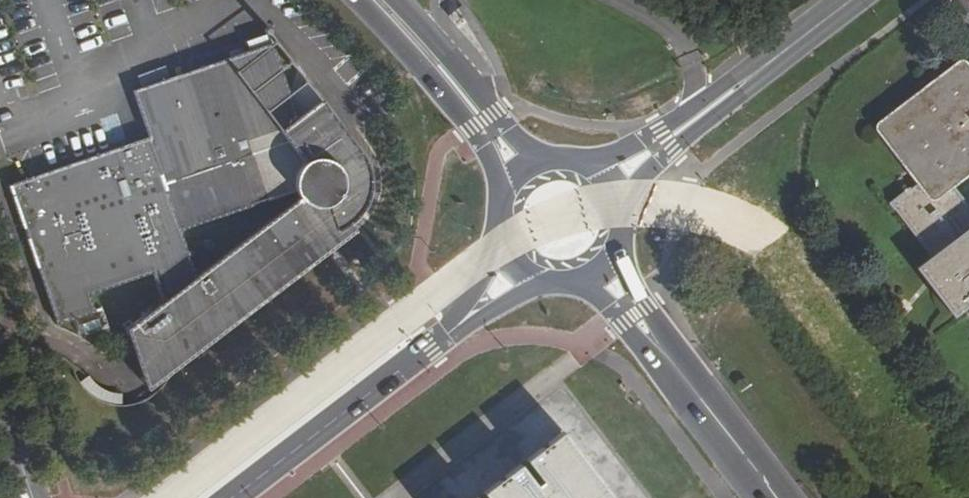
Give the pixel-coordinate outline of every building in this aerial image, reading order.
[(272,43),(245,52),(249,64),(276,55),(272,43)] [(139,141),(9,185),(57,325),(95,312),(90,295),(152,274),(162,303),(127,330),(145,380),(318,248),(314,237),(336,230),(337,231),(338,231),(351,223),(355,220),(364,208),(369,194),(370,184),(370,174),(367,164),(363,155),(321,101),(298,118),(290,95),(276,55),(249,64),(245,52),(133,91),(148,138),(151,145),(141,148),(139,141)] [(965,61),(961,59),(957,60),(883,117),(875,123),(874,127),(875,131),(915,184),(919,189),(913,194),(909,188),(888,203),(968,309),(968,66),(965,61)] [(305,82),(290,95),(298,118),(321,101),(305,82)] [(148,138),(139,141),(141,148),(151,145),(148,138)] [(915,184),(909,188),(913,194),(919,189),(915,184)] [(561,433),(548,442),(550,445),(542,451),(540,449),(527,458),(544,480),(535,486),(518,465),(505,475),(507,477),(499,485),(497,482),(484,491),(489,497),(611,497),(561,433)]
